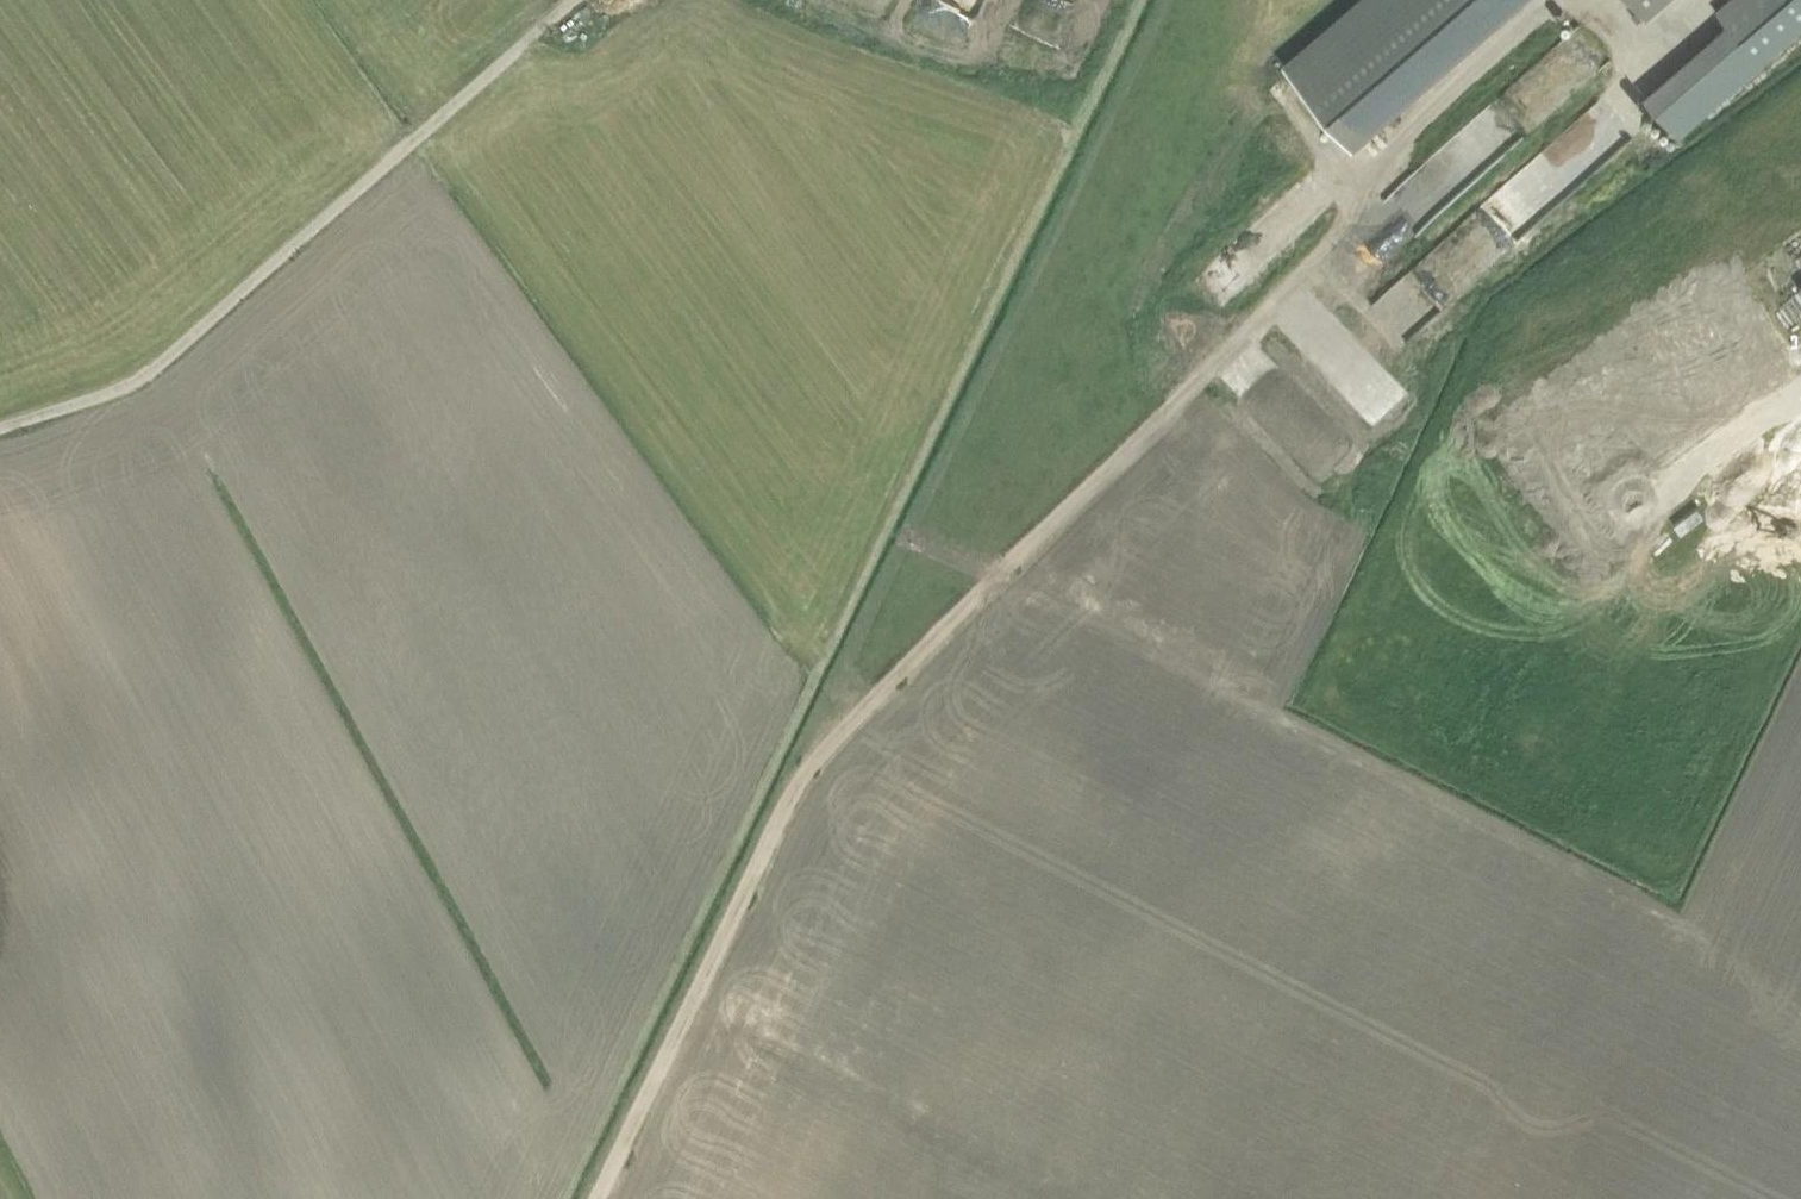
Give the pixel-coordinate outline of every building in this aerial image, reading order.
[(1288,67),(1352,141),(1515,0),(1364,0),(1288,67)] [(1645,19),(1666,0),(1629,0),(1645,19)] [(1800,31),(1800,0),(1731,0),(1717,13),(1728,25),(1763,65),(1800,31)] [(1551,494),(1540,502),(1565,537),(1576,529),(1576,528),(1597,512),(1578,486),(1557,502),(1551,494)]
